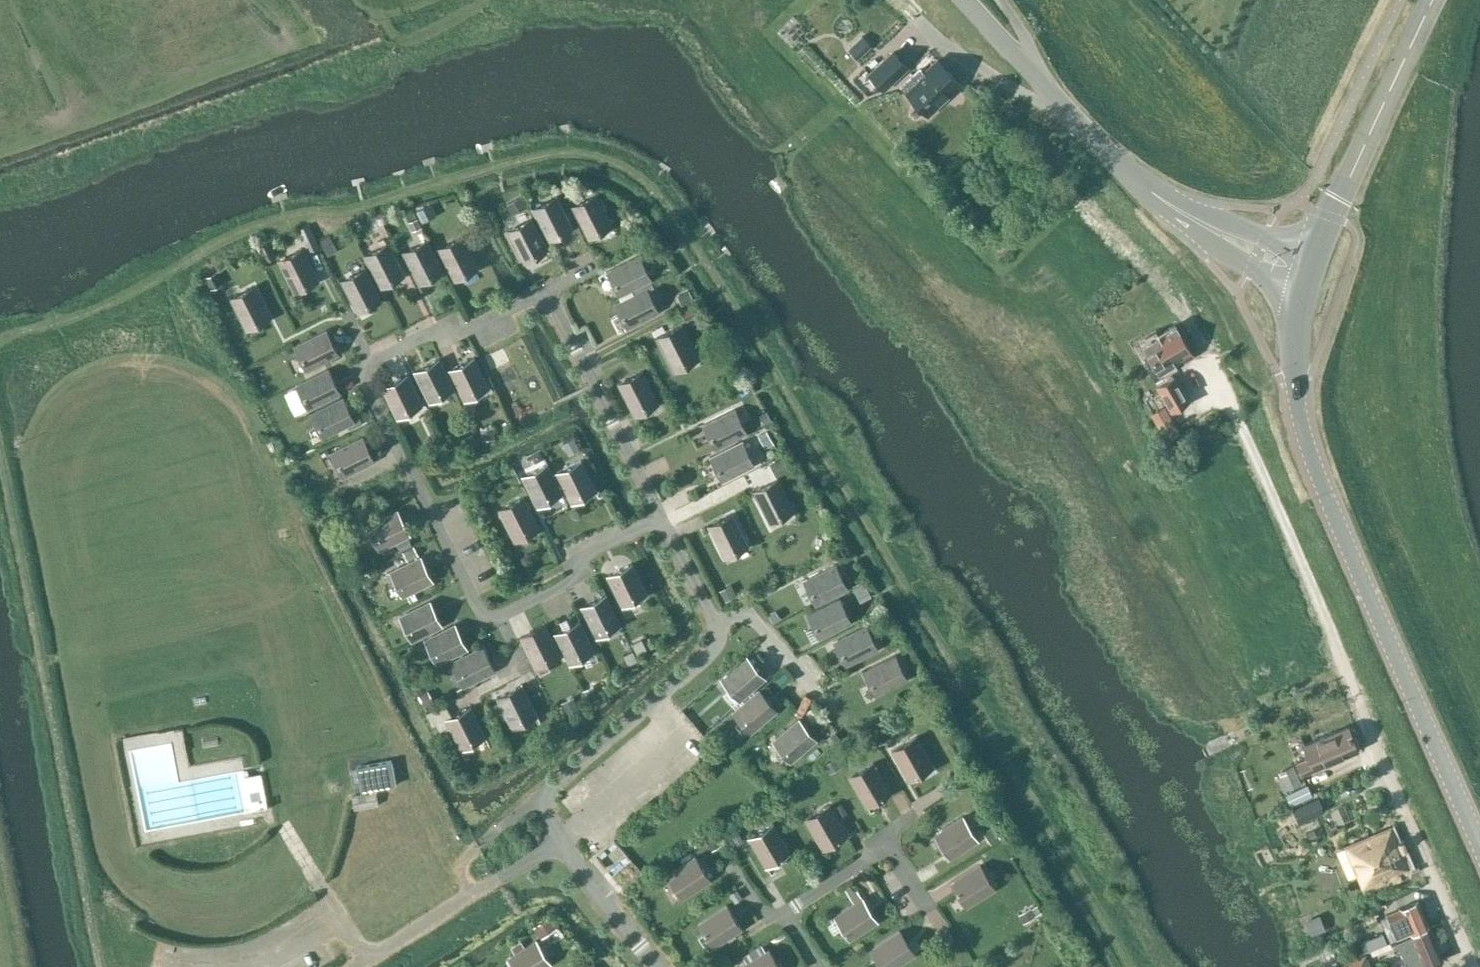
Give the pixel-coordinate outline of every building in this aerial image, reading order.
[(858,40),(872,55),(886,41),(873,27),(858,40)] [(869,75),(883,89),(907,66),(893,52),(869,75)] [(961,84),(938,60),(917,78),(914,74),(902,85),(928,114),(961,84)] [(571,206),(572,208),(588,239),(613,227),(596,193),(571,206)] [(521,195),(511,200),(515,209),(526,204),(521,195)] [(557,196),(532,209),(550,242),(574,229),(557,196)] [(430,203),(417,209),(421,217),(434,210),(430,203)] [(379,215),(372,218),(377,229),(383,226),(379,215)] [(416,216),(409,220),(413,229),(420,225),(416,216)] [(532,218),(508,231),(525,263),(549,250),(532,218)] [(463,236),(439,249),(456,282),(480,269),(463,236)] [(428,239),(404,252),(419,282),(444,269),(428,239)] [(269,241),(260,244),(267,260),(276,256),(269,241)] [(333,243),(324,247),(328,255),(337,251),(333,243)] [(381,289),(406,276),(389,243),(364,255),(381,289)] [(304,249),(279,262),(295,294),(320,281),(304,249)] [(640,257),(607,272),(619,297),(652,281),(640,257)] [(367,268),(342,281),(358,314),(383,301),(367,268)] [(215,271),(205,275),(210,287),(221,282),(215,271)] [(652,286),(614,304),(627,329),(664,311),(652,286)] [(255,287),(230,299),(246,331),(271,319),(255,287)] [(688,288),(677,293),(683,304),(694,298),(688,288)] [(695,301),(681,308),(685,318),(700,312),(695,301)] [(658,338),(670,361),(675,370),(700,358),(683,325),(658,338)] [(1194,357),(1175,325),(1148,341),(1145,335),(1134,342),(1156,379),(1194,357)] [(294,346),(302,361),(307,371),(340,354),(328,329),(294,346)] [(502,363),(520,357),(516,343),(497,350),(502,363)] [(474,357),(450,369),(465,399),(489,387),(474,357)] [(454,388),(440,361),(439,358),(414,371),(429,400),(454,388)] [(329,368),(296,384),(308,410),(341,394),(329,368)] [(643,371),(618,383),(634,416),(659,404),(643,371)] [(406,375),(382,387),(397,416),(421,404),(406,375)] [(1175,376),(1158,386),(1172,410),(1189,400),(1175,376)] [(363,424),(358,415),(354,417),(343,397),(311,413),(324,438),(348,426),(350,430),(363,424)] [(1166,439),(1180,431),(1164,405),(1151,412),(1166,439)] [(736,409),(703,425),(715,449),(748,433),(736,409)] [(492,425),(481,427),(482,438),(494,436),(492,425)] [(766,428),(759,433),(765,445),(773,441),(766,428)] [(363,435),(330,451),(343,477),(375,461),(363,435)] [(573,436),(563,442),(567,449),(577,444),(573,436)] [(743,440),(710,457),(722,482),(756,466),(743,440)] [(292,447),(287,450),(292,459),(301,455),(298,449),(292,447)] [(539,447),(530,451),(533,455),(539,458),(543,456),(539,447)] [(783,455),(772,461),(778,474),(789,468),(783,455)] [(582,462),(557,474),(572,503),(596,491),(582,462)] [(547,465),(523,477),(538,507),(562,495),(547,465)] [(778,478),(752,491),(769,524),(794,511),(778,478)] [(525,499),(500,512),(515,541),(539,528),(525,499)] [(396,542),(408,536),(411,534),(398,510),(369,524),(381,549),(396,542)] [(733,513),(708,525),(724,558),(749,546),(733,513)] [(408,538),(399,542),(402,549),(412,545),(408,538)] [(419,545),(423,557),(435,553),(431,541),(419,545)] [(414,546),(404,551),(408,560),(418,555),(414,546)] [(483,554),(488,569),(503,563),(497,549),(483,554)] [(422,556),(420,557),(408,563),(392,571),(405,596),(434,581),(422,556)] [(632,563),(607,575),(622,604),(646,592),(632,563)] [(837,563),(804,579),(817,604),(850,588),(837,563)] [(863,582),(852,588),(860,602),(870,596),(863,582)] [(731,583),(721,589),(726,598),(736,593),(731,583)] [(606,594),(581,606),(596,636),(621,623),(606,594)] [(842,597),(809,613),(821,638),(854,622),(842,597)] [(430,601),(401,616),(414,641),(443,626),(430,601)] [(775,611),(769,616),(773,621),(779,616),(775,611)] [(579,620),(554,633),(569,663),(594,650),(579,620)] [(455,624),(426,639),(439,663),(468,648),(455,624)] [(535,666),(560,654),(546,624),(519,637),(535,666)] [(868,624),(835,640),(847,665),(880,649),(868,624)] [(642,639),(634,643),(638,652),(646,648),(642,639)] [(482,646),(453,661),(466,686),(495,671),(482,646)] [(632,651),(626,654),(629,661),(636,658),(632,651)] [(898,654),(865,670),(877,695),(910,678),(898,654)] [(741,700),(756,687),(765,678),(747,658),(723,679),(741,700)] [(497,722),(507,718),(512,726),(536,714),(521,685),(497,697),(499,701),(489,706),(497,722)] [(594,687),(586,691),(591,699),(598,695),(594,687)] [(428,690),(419,694),(424,703),(432,699),(428,690)] [(759,691),(734,712),(752,733),(777,711),(759,691)] [(572,697),(563,702),(568,712),(577,707),(572,697)] [(470,706),(445,718),(460,748),(485,736),(470,706)] [(799,719),(774,740),(792,761),(817,740),(799,719)] [(881,727),(873,731),(879,742),(887,738),(881,727)] [(1310,757),(1297,762),(1302,773),(1358,751),(1348,727),(1304,744),(1310,757)] [(1236,751),(1230,735),(1215,741),(1221,756),(1236,751)] [(921,773),(919,770),(931,763),(916,737),(892,751),(909,780),(921,773)] [(836,757),(826,763),(831,771),(841,765),(836,757)] [(392,760),(356,766),(361,791),(396,785),(392,760)] [(878,799),(890,792),(873,763),(849,776),(864,803),(876,796),(878,799)] [(1293,764),(1275,772),(1283,789),(1286,788),(1296,784),(1301,782),(1293,764)] [(1297,786),(1284,791),(1290,805),(1311,796),(1306,782),(1297,786)] [(354,810),(379,806),(377,792),(352,796),(354,810)] [(1299,823),(1325,812),(1319,797),(1293,808),(1299,823)] [(842,802),(835,806),(840,815),(847,811),(842,802)] [(832,839),(834,842),(847,835),(829,805),(805,819),(821,846),(832,839)] [(945,844),(942,846),(949,858),(979,840),(964,816),(938,833),(945,844)] [(776,857),(778,860),(790,853),(773,823),(749,837),(764,863),(776,857)] [(992,825),(984,831),(991,842),(999,837),(992,825)] [(1392,827),(1346,846),(1363,887),(1409,868),(1392,827)] [(739,833),(733,836),(737,843),(743,839),(739,833)] [(715,834),(706,839),(711,847),(720,842),(715,834)] [(618,865),(632,855),(625,845),(611,855),(618,865)] [(667,875),(674,887),(678,885),(685,896),(711,879),(695,856),(667,875)] [(959,896),(962,893),(969,905),(995,888),(980,865),(951,883),(959,896)] [(854,885),(845,891),(854,903),(862,897),(854,885)] [(737,889),(731,893),(735,900),(742,896),(737,889)] [(863,898),(862,898),(837,914),(844,926),(841,928),(849,940),(878,921),(863,898)] [(1390,941),(1429,925),(1418,901),(1400,909),(1400,910),(1388,916),(1395,932),(1388,935),(1390,941)] [(706,936),(709,934),(717,945),(742,928),(727,905),(698,924),(706,936)] [(1030,908),(1019,914),(1023,922),(1034,916),(1030,908)] [(1319,914),(1304,921),(1310,936),(1326,929),(1319,914)] [(550,916),(535,926),(541,935),(556,925),(550,916)] [(947,928),(940,932),(947,944),(954,939),(947,928)] [(1398,942),(1409,966),(1425,966),(1443,960),(1430,929),(1404,939),(1398,942)] [(882,960),(887,966),(895,966),(915,954),(899,931),(871,950),(879,962),(882,960)] [(1364,953),(1387,943),(1383,935),(1361,944),(1364,953)] [(551,963),(537,940),(507,958),(513,966),(545,966),(551,963)] [(743,956),(747,963),(741,966),(779,966),(768,949),(766,951),(761,944),(743,956)] [(1349,963),(1350,964),(1351,966),(1371,966),(1366,955),(1349,963)]
